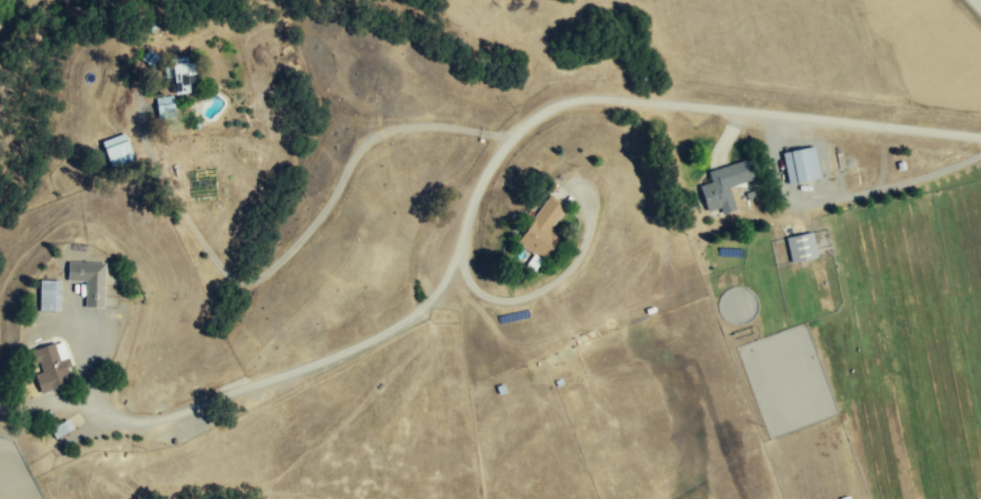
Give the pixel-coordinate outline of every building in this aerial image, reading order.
[(140,58),(150,66),(158,56),(148,48),(140,58)] [(187,74),(192,73),(192,62),(173,63),(173,93),(187,92),(187,74)] [(111,167),(134,159),(124,132),(101,141),(111,167)] [(821,177),(813,145),(782,152),(788,184),(821,177)] [(708,170),(711,182),(700,185),(706,209),(720,206),(722,213),(736,210),(729,186),(754,179),(749,159),(708,170)] [(517,241),(544,259),(561,235),(551,228),(567,205),(550,193),(517,241)] [(786,237),(791,262),(817,257),(812,232),(786,237)] [(104,307),(104,262),(68,261),(67,280),(85,281),(84,307),(104,307)] [(38,310),(59,310),(60,280),(39,279),(38,310)] [(70,366),(63,340),(33,349),(39,370),(34,371),(39,391),(69,382),(65,368),(70,366)]
